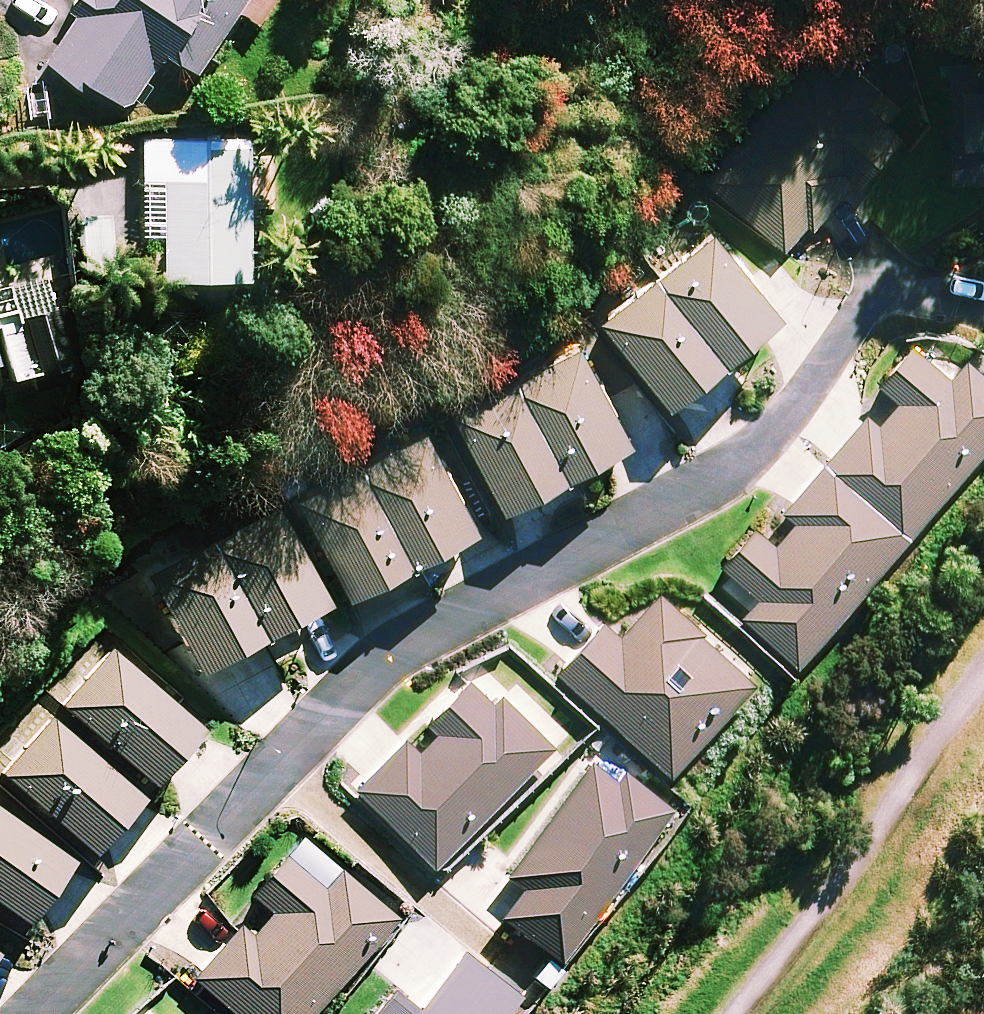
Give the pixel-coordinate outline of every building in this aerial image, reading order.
[(75,3),(85,10),(49,61),(123,113),(170,47),(200,69),(244,7),(263,20),(277,0),(78,0),(75,3)] [(707,180),(787,250),(806,229),(813,235),(900,134),(813,58),(707,180)] [(953,63),(951,177),(983,178),(983,64),(953,63)] [(255,270),(254,135),(147,136),(147,177),(168,177),(169,270),(255,270)] [(658,269),(730,351),(782,309),(713,224),(658,269)] [(11,379),(81,361),(53,254),(8,266),(5,253),(0,255),(0,337),(11,379)] [(730,351),(658,269),(603,313),(672,398),(730,351)] [(519,373),(572,467),(634,433),(582,338),(519,373)] [(871,410),(828,460),(913,529),(983,448),(983,446),(983,369),(969,356),(953,375),(914,341),(880,380),(890,388),(871,410)] [(9,406),(3,380),(0,370),(0,409),(9,406)] [(572,467),(519,373),(455,408),(507,502),(572,467)] [(366,460),(417,554),(481,519),(430,425),(366,460)] [(417,554),(366,460),(303,494),(354,588),(417,554)] [(913,529),(828,460),(783,512),(795,521),(778,540),(759,524),(725,564),(761,594),(743,615),(798,662),(913,529)] [(210,537),(262,635),(325,602),(273,504),(210,537)] [(262,635),(210,537),(144,572),(196,670),(262,635)] [(756,678),(658,590),(621,632),(606,619),(560,669),(673,771),(756,678)] [(201,724),(108,644),(60,702),(152,781),(201,724)] [(496,700),(471,675),(360,785),(436,863),(557,744),(506,691),(496,700)] [(141,793),(49,713),(1,770),(93,849),(141,793)] [(615,774),(595,758),(511,871),(527,883),(502,917),(558,959),(675,801),(624,762),(615,774)] [(0,805),(0,900),(26,919),(71,856),(0,805)] [(286,855),(253,893),(274,911),(254,934),(243,924),(196,977),(238,1013),(309,1013),(398,912),(346,866),(343,864),(322,887),(286,855)] [(465,953),(421,1008),(390,983),(366,1013),(501,1013),(517,994),(465,953)]
